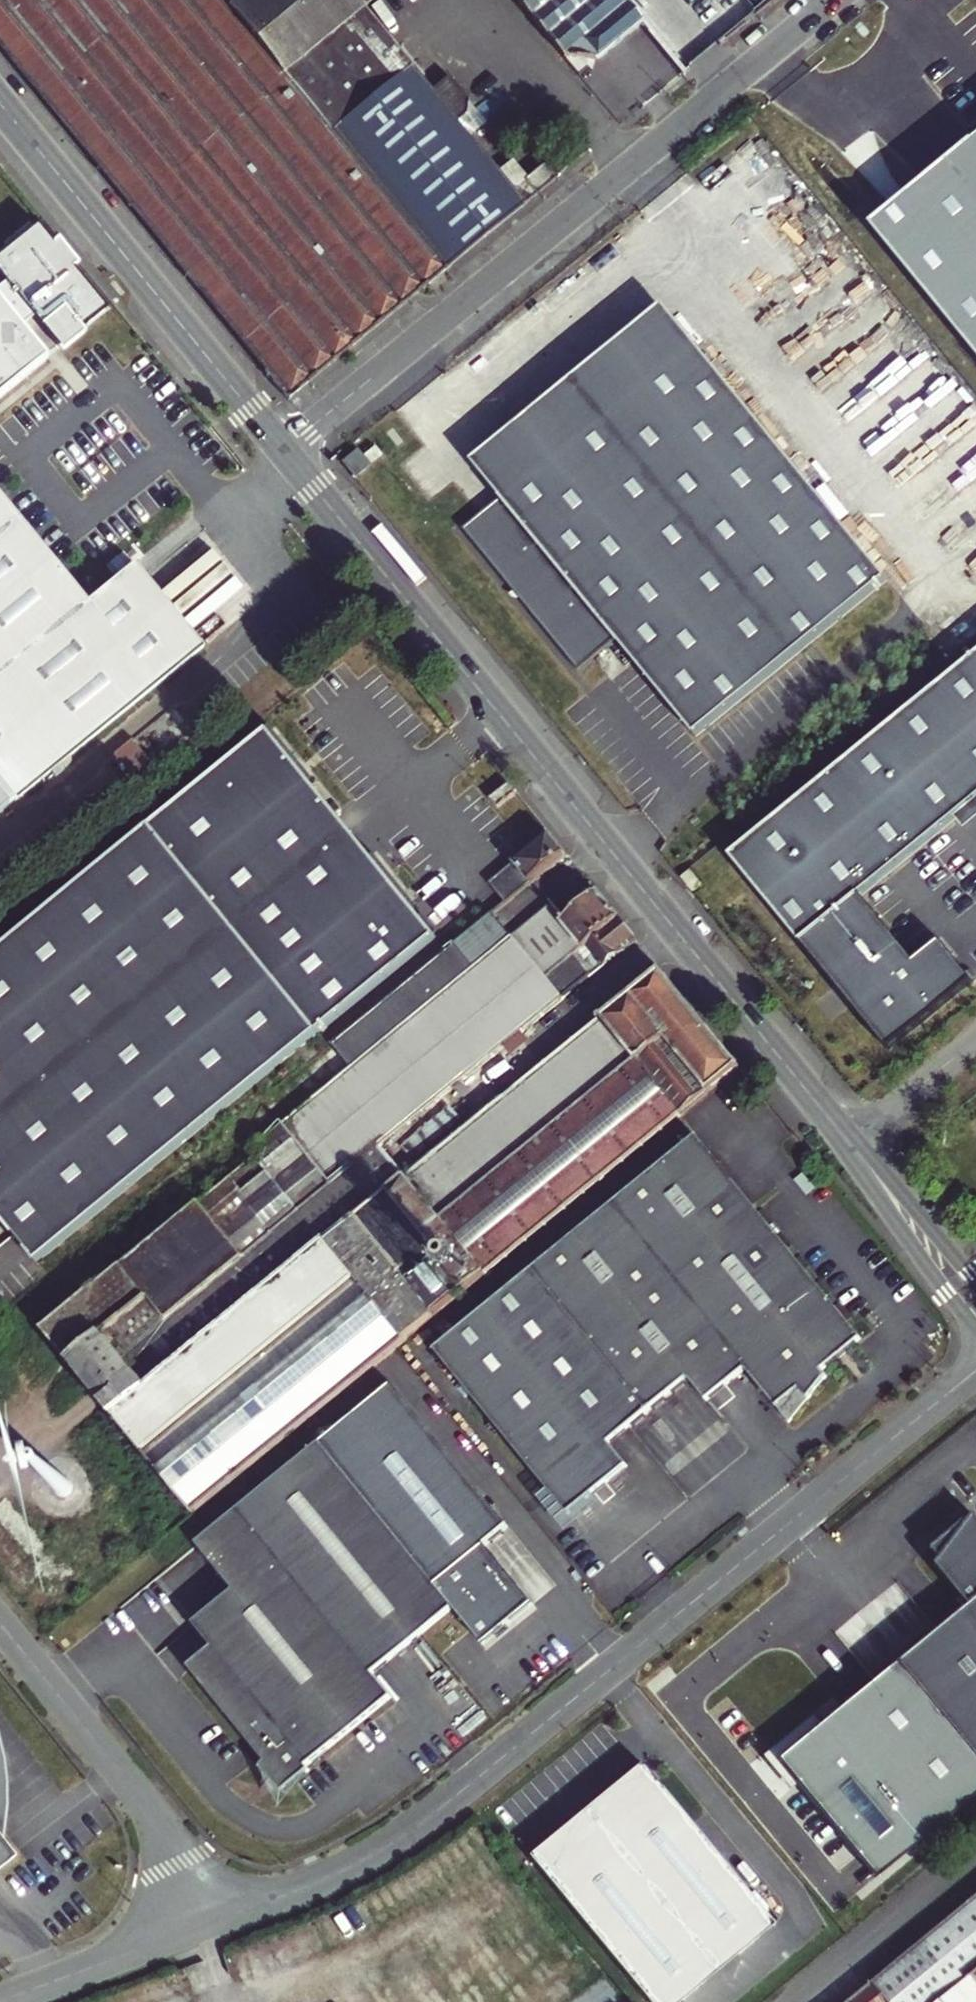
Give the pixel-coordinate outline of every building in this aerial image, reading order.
[(286,394),(416,290),(557,175),(544,160),(524,176),(510,158),(497,169),(469,134),(450,110),(467,96),(448,73),(432,86),(364,2),(367,0),(255,0),(240,12),(230,0),(0,0),(0,49),(286,394)] [(647,19),(632,0),(516,0),(560,54),(595,56),(597,59),(647,19)] [(469,134),(486,119),(467,96),(450,110),(469,134)] [(872,226),(975,353),(975,142),(872,226)] [(47,357),(0,302),(0,395),(47,357)] [(505,500),(695,345),(663,305),(471,461),(500,496),(501,495),(505,500)] [(462,527),(577,669),(615,638),(693,734),(885,577),(695,345),(505,500),(501,495),(500,496),(462,527)] [(17,799),(201,649),(131,563),(85,601),(71,585),(0,497),(0,777),(17,799)] [(209,639),(262,597),(208,530),(155,572),(209,639)] [(860,892),(975,797),(975,651),(730,853),(889,1046),(973,977),(940,937),(915,958),(860,892)] [(0,950),(0,1219),(36,1263),(435,937),(265,732),(0,950)] [(114,758),(130,777),(152,759),(136,740),(114,758)] [(17,799),(0,777),(0,813),(17,799)] [(489,881),(505,901),(565,852),(548,832),(514,861),(519,867),(513,872),(507,866),(489,881)] [(659,968),(405,1175),(381,1146),(636,939),(597,891),(564,917),(550,900),(320,1095),(250,1152),(256,1159),(268,1173),(246,1192),(234,1178),(43,1331),(156,1469),(158,1468),(195,1513),(291,1435),(738,1065),(659,968)] [(694,1135),(432,1348),(565,1512),(625,1464),(606,1441),(686,1377),(704,1400),(743,1368),(787,1421),(824,1375),(820,1370),(859,1338),(694,1135)] [(256,1159),(234,1178),(246,1192),(268,1173),(256,1159)] [(396,1383),(323,1442),(456,1606),(486,1643),(536,1602),(488,1543),(512,1525),(396,1383)] [(456,1606),(323,1442),(200,1542),(237,1589),(196,1622),(216,1645),(191,1665),(269,1761),(265,1764),(286,1789),(313,1768),(309,1764),(395,1695),(375,1672),(456,1606)] [(894,1659),(975,1760),(975,1519),(969,1510),(964,1517),(963,1516),(927,1545),(935,1555),(930,1562),(964,1603),(894,1659)] [(804,1727),(778,1746),(784,1754),(810,1735),(804,1727)] [(8,1761),(7,1752),(4,1744),(0,1734),(0,1751),(8,1761)] [(18,1855),(5,1838),(8,1819),(10,1800),(10,1780),(8,1761),(0,1751),(0,1869),(18,1855)] [(521,1859),(637,2001),(676,2001),(764,1929),(633,1766),(521,1859)] [(868,1980),(886,2001),(930,2001),(975,1965),(975,1891),(868,1980)] [(868,1980),(859,1987),(840,2001),(886,2001),(868,1980)]
